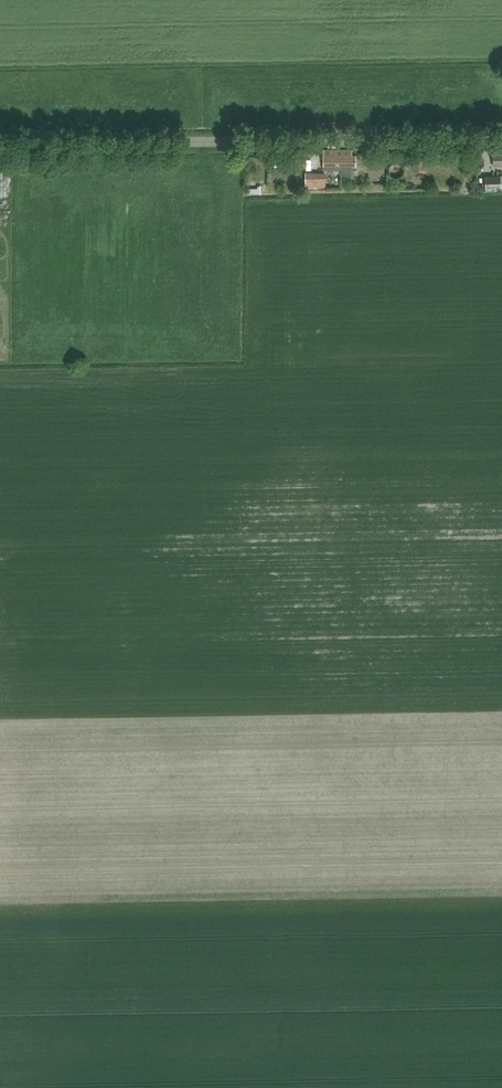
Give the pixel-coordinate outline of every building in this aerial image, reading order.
[(494,149),(494,166),(501,166),(501,149),(494,149)] [(324,150),(324,169),(341,169),(341,175),(352,175),(352,165),(356,165),(356,155),(352,155),(352,150),(324,150)] [(320,186),(320,174),(306,174),(306,186),(320,186)] [(486,174),(486,187),(501,186),(501,174),(486,174)]
